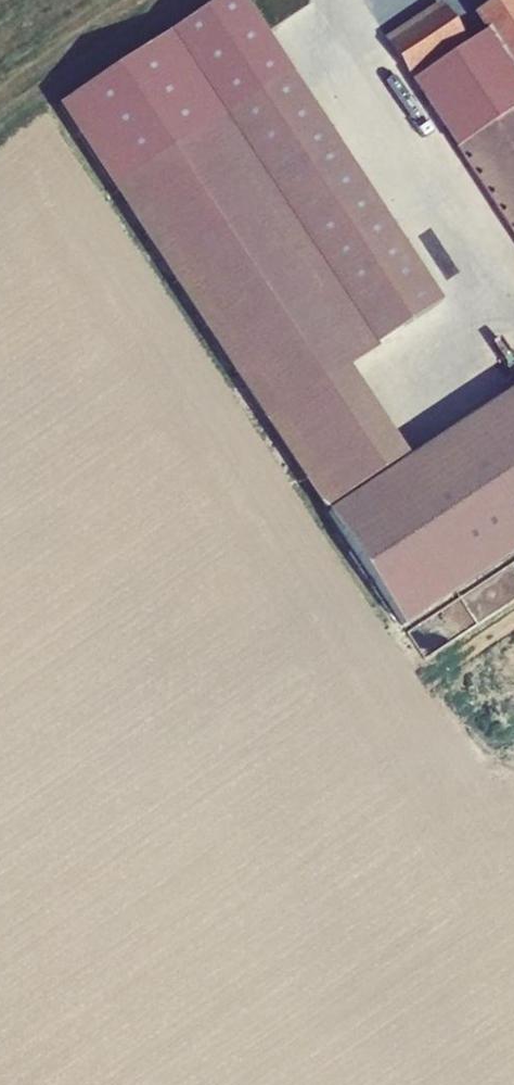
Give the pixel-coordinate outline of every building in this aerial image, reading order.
[(277,441),(360,386),(349,370),(377,347),(375,345),(444,299),(242,0),(210,0),(49,104),(277,441)] [(473,14),(485,30),(467,42),(440,1),(384,37),(513,235),(513,0),(494,0),(473,14)] [(323,510),(327,508),(338,524),(415,472),(408,455),(360,386),(277,441),(323,510)] [(415,472),(513,408),(513,388),(408,455),(415,472)] [(338,524),(405,625),(513,552),(513,408),(415,472),(338,524)]
